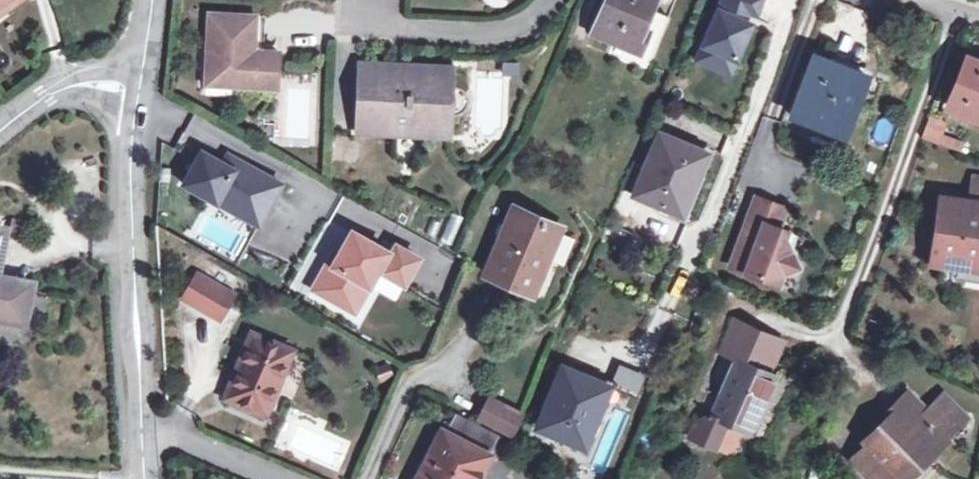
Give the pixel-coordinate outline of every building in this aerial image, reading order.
[(4,3),(9,11),(24,0),(0,0),(0,6),(4,3)] [(593,32),(609,38),(603,53),(647,71),(669,17),(650,8),(653,0),(605,0),(593,32)] [(703,45),(735,58),(749,24),(743,21),(747,10),(755,13),(760,0),(721,0),(721,1),(703,45)] [(9,11),(4,3),(0,6),(0,17),(9,11)] [(256,14),(209,12),(205,75),(229,77),(229,85),(275,88),(277,51),(257,49),(255,52),(251,48),(255,44),(256,14)] [(696,60),(729,73),(735,58),(703,45),(696,60)] [(861,72),(814,54),(791,116),(841,135),(853,101),(851,101),(861,72)] [(967,56),(948,105),(978,117),(978,61),(967,56)] [(449,68),(361,64),(360,85),(364,85),(363,110),(359,110),(358,130),(446,134),(447,114),(439,113),(440,88),(448,89),(449,68)] [(864,73),(861,72),(851,101),(853,101),(864,73)] [(205,83),(229,85),(229,77),(205,75),(205,83)] [(944,123),(928,117),(920,137),(960,151),(963,143),(940,135),(944,123)] [(272,122),(260,122),(259,137),(272,138),(272,122)] [(688,147),(658,134),(633,194),(680,214),(700,164),(683,158),(688,147)] [(334,144),(336,166),(361,164),(360,142),(334,144)] [(704,154),(688,147),(683,158),(700,164),(704,154)] [(213,198),(216,200),(258,223),(281,182),(228,152),(223,161),(202,149),(184,182),(213,198)] [(969,201),(978,202),(978,177),(972,176),(969,201)] [(771,199),(755,192),(727,260),(774,280),(779,270),(794,263),(788,248),(782,235),(784,227),(777,224),(769,222),(774,210),(771,199)] [(940,197),(931,262),(952,265),(953,258),(978,261),(978,202),(969,201),(940,197)] [(205,213),(250,238),(258,223),(216,200),(213,198),(205,213)] [(785,205),(771,199),(774,210),(769,222),(777,224),(785,205)] [(559,226),(512,207),(484,273),(531,293),(559,226)] [(782,235),(788,248),(794,232),(784,227),(782,235)] [(384,249),(349,230),(337,253),(331,264),(326,261),(311,289),(342,305),(356,279),(368,285),(387,250),(384,249)] [(390,239),(384,249),(387,250),(368,285),(378,291),(386,276),(405,286),(421,256),(390,239)] [(331,264),(337,253),(332,251),(326,261),(331,264)] [(953,258),(952,265),(978,269),(978,261),(953,258)] [(231,294),(195,274),(181,300),(217,320),(231,294)] [(21,325),(29,284),(0,279),(0,321),(21,325)] [(356,279),(342,305),(354,312),(368,285),(356,279)] [(719,351),(735,358),(769,373),(783,341),(733,319),(719,351)] [(291,350),(251,334),(226,397),(265,414),(291,350)] [(769,373),(735,358),(720,395),(706,390),(694,420),(697,420),(711,415),(726,422),(750,432),(774,375),(769,373)] [(388,364),(376,368),(380,379),(392,375),(388,364)] [(591,380),(561,367),(536,427),(583,447),(603,397),(586,390),(591,380)] [(607,387),(591,380),(586,390),(603,397),(607,387)] [(874,421),(878,425),(894,409),(911,425),(926,410),(906,390),(874,421)] [(940,395),(926,410),(911,425),(894,409),(878,425),(862,441),(865,445),(851,460),(870,478),(901,478),(899,477),(925,451),(931,457),(947,440),(945,438),(964,419),(940,395)] [(477,416),(510,433),(519,415),(487,399),(477,416)] [(714,448),(726,422),(711,415),(697,420),(690,438),(714,448)] [(441,431),(417,478),(476,478),(488,454),(441,431)] [(484,447),(507,458),(513,445),(491,433),(484,447)]
